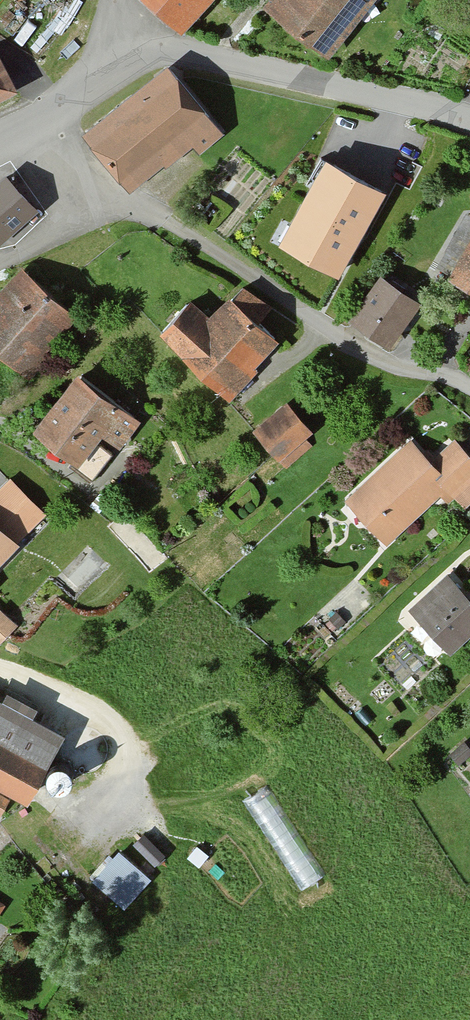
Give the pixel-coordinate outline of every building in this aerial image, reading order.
[(178,22),(200,0),(154,0),(178,22)] [(329,61),(376,0),(266,0),(260,8),(329,61)] [(168,65),(79,137),(129,198),(193,146),(200,156),(225,136),(168,65)] [(11,91),(0,70),(0,96),(11,91)] [(386,196),(325,163),(279,249),(340,281),(386,196)] [(0,187),(0,244),(35,211),(7,181),(0,187)] [(469,224),(469,208),(466,206),(446,242),(457,248),(469,224)] [(448,280),(469,294),(469,242),(448,280)] [(20,269),(0,293),(0,347),(23,367),(70,311),(20,269)] [(422,307),(380,281),(352,326),(393,352),(422,307)] [(190,302),(160,334),(228,398),(278,344),(229,298),(209,320),(190,302)] [(141,424),(76,375),(32,434),(78,469),(102,438),(120,451),(141,424)] [(284,401),(251,429),(286,470),(319,442),(284,401)] [(349,495),(385,532),(438,479),(465,505),(469,500),(469,450),(452,431),(430,453),(411,434),(349,495)] [(0,491),(0,529),(17,546),(47,516),(11,481),(0,491)] [(19,548),(17,546),(0,529),(0,567),(19,548)] [(407,604),(448,648),(469,628),(469,592),(447,568),(407,604)] [(13,623),(0,609),(0,635),(13,623)] [(0,708),(0,792),(30,808),(65,740),(0,708)] [(48,792),(51,795),(55,797),(59,798),(63,797),(67,795),(70,792),(72,788),(72,784),(71,780),(69,776),(66,774),(62,772),(57,772),(53,773),(50,776),(48,779),(46,783),(47,788),(48,792)] [(273,779),(252,791),(279,841),(301,829),(273,779)] [(152,881),(118,852),(93,882),(127,911),(152,881)]
